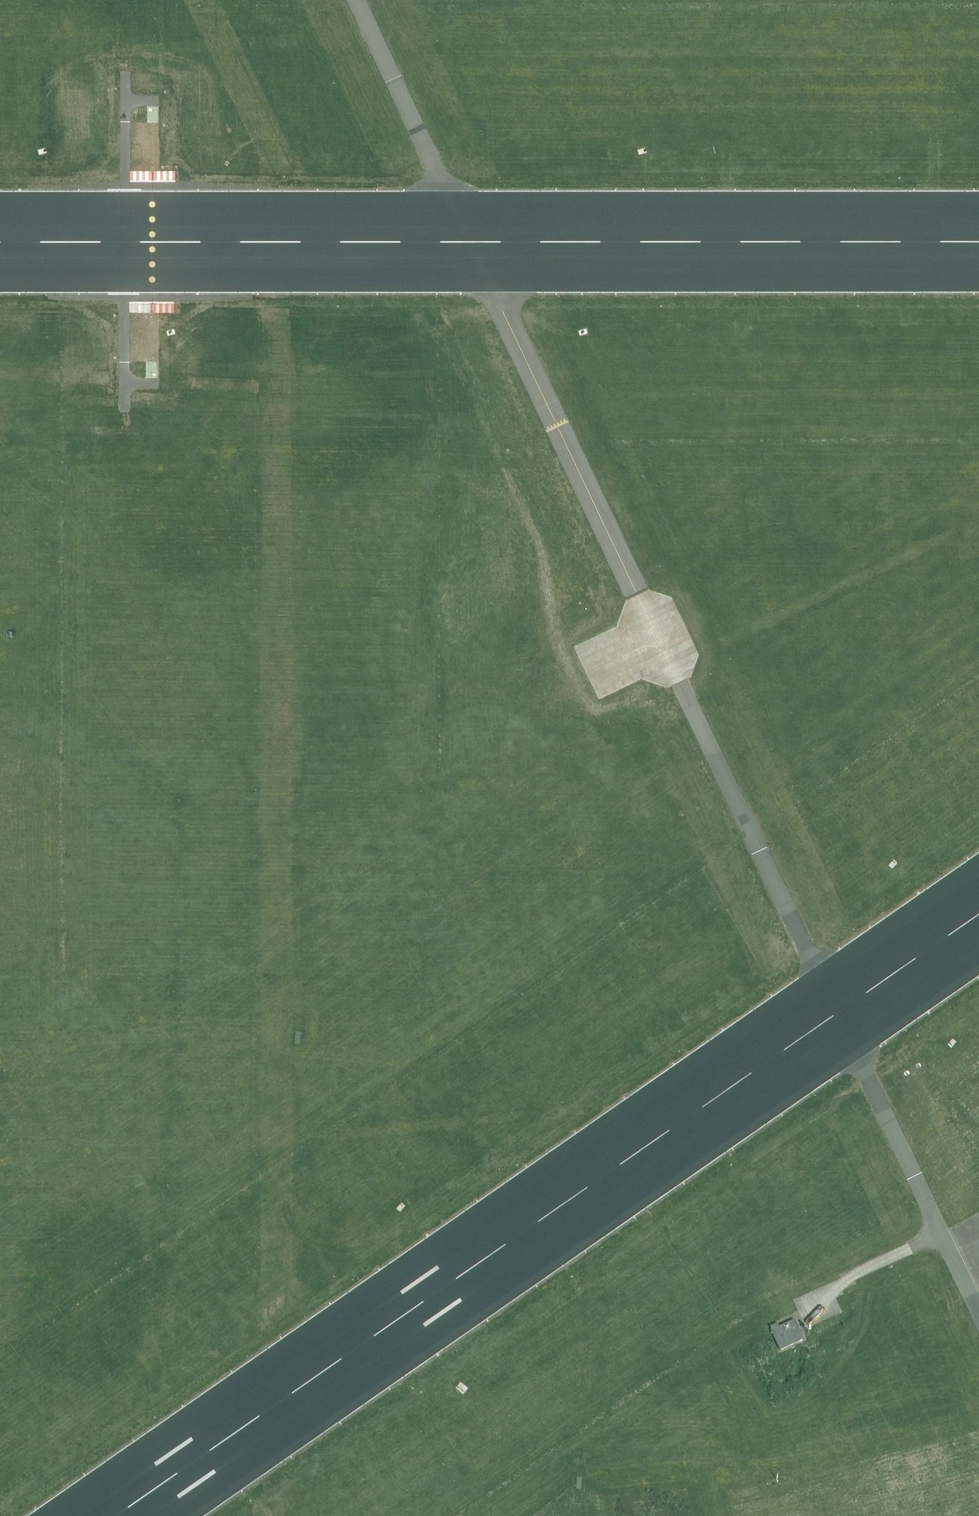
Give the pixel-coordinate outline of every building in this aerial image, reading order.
[(797,1337),(799,1342),(803,1340),(794,1321),(778,1328),(777,1326),(775,1325),(771,1327),(770,1329),(772,1332),(771,1332),(780,1351),(794,1344),(792,1340),(797,1337)]
